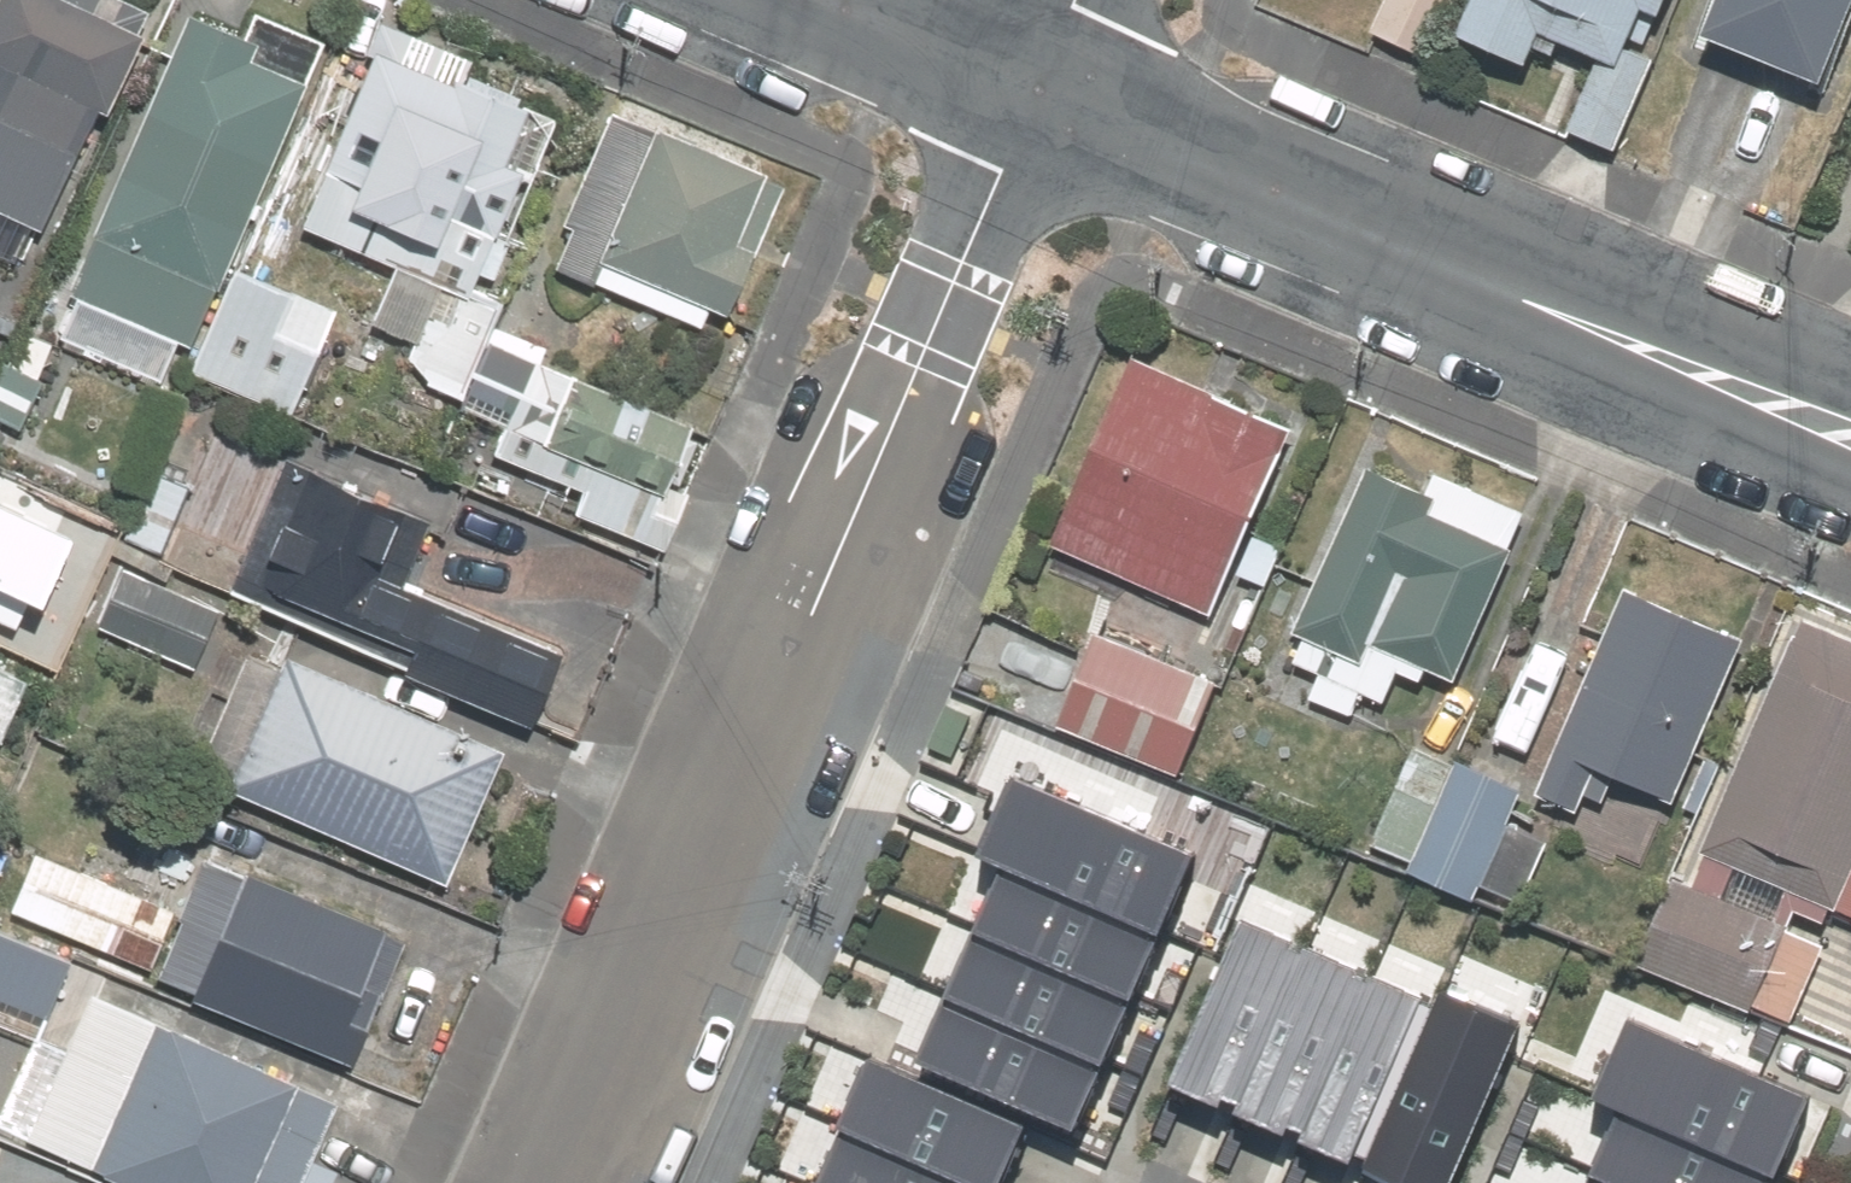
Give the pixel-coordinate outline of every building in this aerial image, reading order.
[(34,252),(150,0),(0,0),(0,236),(34,252)] [(1443,0),(1375,0),(1357,40),(1413,66),(1443,0)] [(1443,41),(1511,73),(1529,34),(1581,58),(1550,125),(1606,150),(1650,55),(1614,38),(1632,0),(1461,0),(1443,41)] [(1677,45),(1802,99),(1845,0),(1697,0),(1677,45)] [(240,51),(164,16),(52,260),(32,303),(183,374),(235,252),(326,37),(261,7),(240,51)] [(446,406),(573,95),(368,12),(274,244),(378,286),(345,365),(446,406)] [(716,344),(790,172),(604,92),(530,263),(716,344)] [(1838,148),(1850,153),(1850,117),(1838,148)] [(336,295),(235,252),(183,374),(284,417),(336,295)] [(541,349),(484,324),(443,418),(482,435),(473,456),(567,498),(558,519),(641,556),(694,435),(534,365),(541,349)] [(1008,540),(1209,629),(1229,583),(1256,595),(1276,551),(1249,539),(1300,425),(1099,335),(1008,540)] [(432,499),(324,453),(298,515),(252,495),(208,598),(270,625),(390,675),(517,729),(550,653),(395,587),(432,499)] [(1408,495),(1351,469),(1253,688),(1371,740),(1400,674),(1435,690),(1517,507),(1422,465),(1408,495)] [(1578,785),(1680,830),(1758,655),(1610,589),(1516,799),(1562,819),(1578,785)] [(1779,610),(1758,655),(1680,830),(1616,973),(1782,1047),(1820,962),(1850,976),(1850,642),(1779,610)] [(1084,624),(1032,742),(1164,801),(1216,683),(1084,624)] [(382,694),(390,675),(270,625),(193,806),(425,904),(494,741),(382,694)] [(17,766),(34,724),(49,689),(0,669),(0,759),(17,766)] [(1355,864),(1465,914),(1516,799),(1406,750),(1355,864)] [(1075,1115),(1194,842),(1008,761),(976,841),(1001,852),(914,1046),(1075,1115)] [(28,844),(0,909),(0,914),(143,975),(136,989),(340,1076),(397,941),(148,835),(126,886),(28,844)] [(1166,1070),(1435,1182),(1440,1182),(1514,1009),(1240,894),(1166,1070)] [(0,931),(0,1012),(39,1029),(69,960),(0,931)] [(8,1152),(81,1182),(253,1182),(295,1086),(76,993),(8,1152)] [(1810,1082),(1624,1002),(1588,1084),(1615,1096),(1577,1182),(1766,1182),(1810,1082)] [(995,1182),(1025,1113),(868,1045),(838,1113),(843,1114),(813,1181),(817,1182),(996,1182),(995,1182)]
